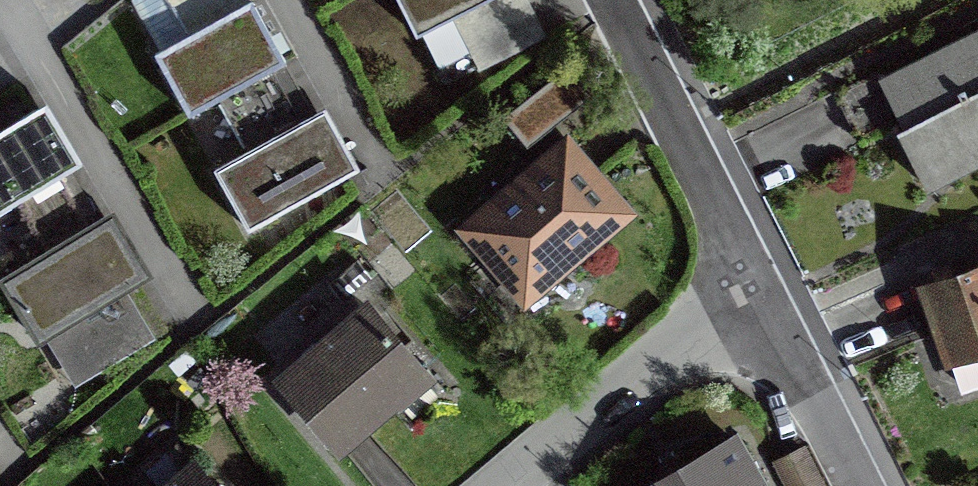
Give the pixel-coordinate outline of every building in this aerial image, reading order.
[(281,57),(249,0),(189,34),(151,55),(183,112),(221,91),(281,57)] [(189,34),(249,0),(170,0),(189,34)] [(412,30),(470,0),(396,0),(412,30)] [(545,31),(529,0),(470,0),(412,30),(441,86),(545,31)] [(927,187),(977,162),(977,24),(837,91),(861,141),(897,124),(927,187)] [(502,115),(527,144),(599,83),(574,54),(502,115)] [(281,57),(221,91),(252,146),(312,113),(281,57)] [(8,209),(65,175),(78,167),(43,106),(29,115),(0,132),(0,214),(8,209)] [(252,146),(214,167),(248,228),(346,173),(356,167),(322,107),(312,113),(252,146)] [(524,306),(638,208),(567,126),(453,224),(524,306)] [(38,260),(96,225),(65,175),(8,209),(38,260)] [(144,278),(108,218),(96,225),(38,260),(2,281),(38,341),(132,285),(144,278)] [(916,277),(944,363),(951,360),(961,389),(977,383),(977,257),(916,277)] [(343,302),(372,278),(356,258),(327,282),(343,302)] [(156,324),(132,285),(38,341),(62,381),(156,324)] [(272,370),(340,449),(397,401),(399,404),(437,371),(367,289),(272,370)] [(730,441),(653,485),(756,485),(730,441)] [(226,485),(195,450),(152,485),(226,485)] [(800,452),(774,465),(785,485),(818,485),(800,452)]
